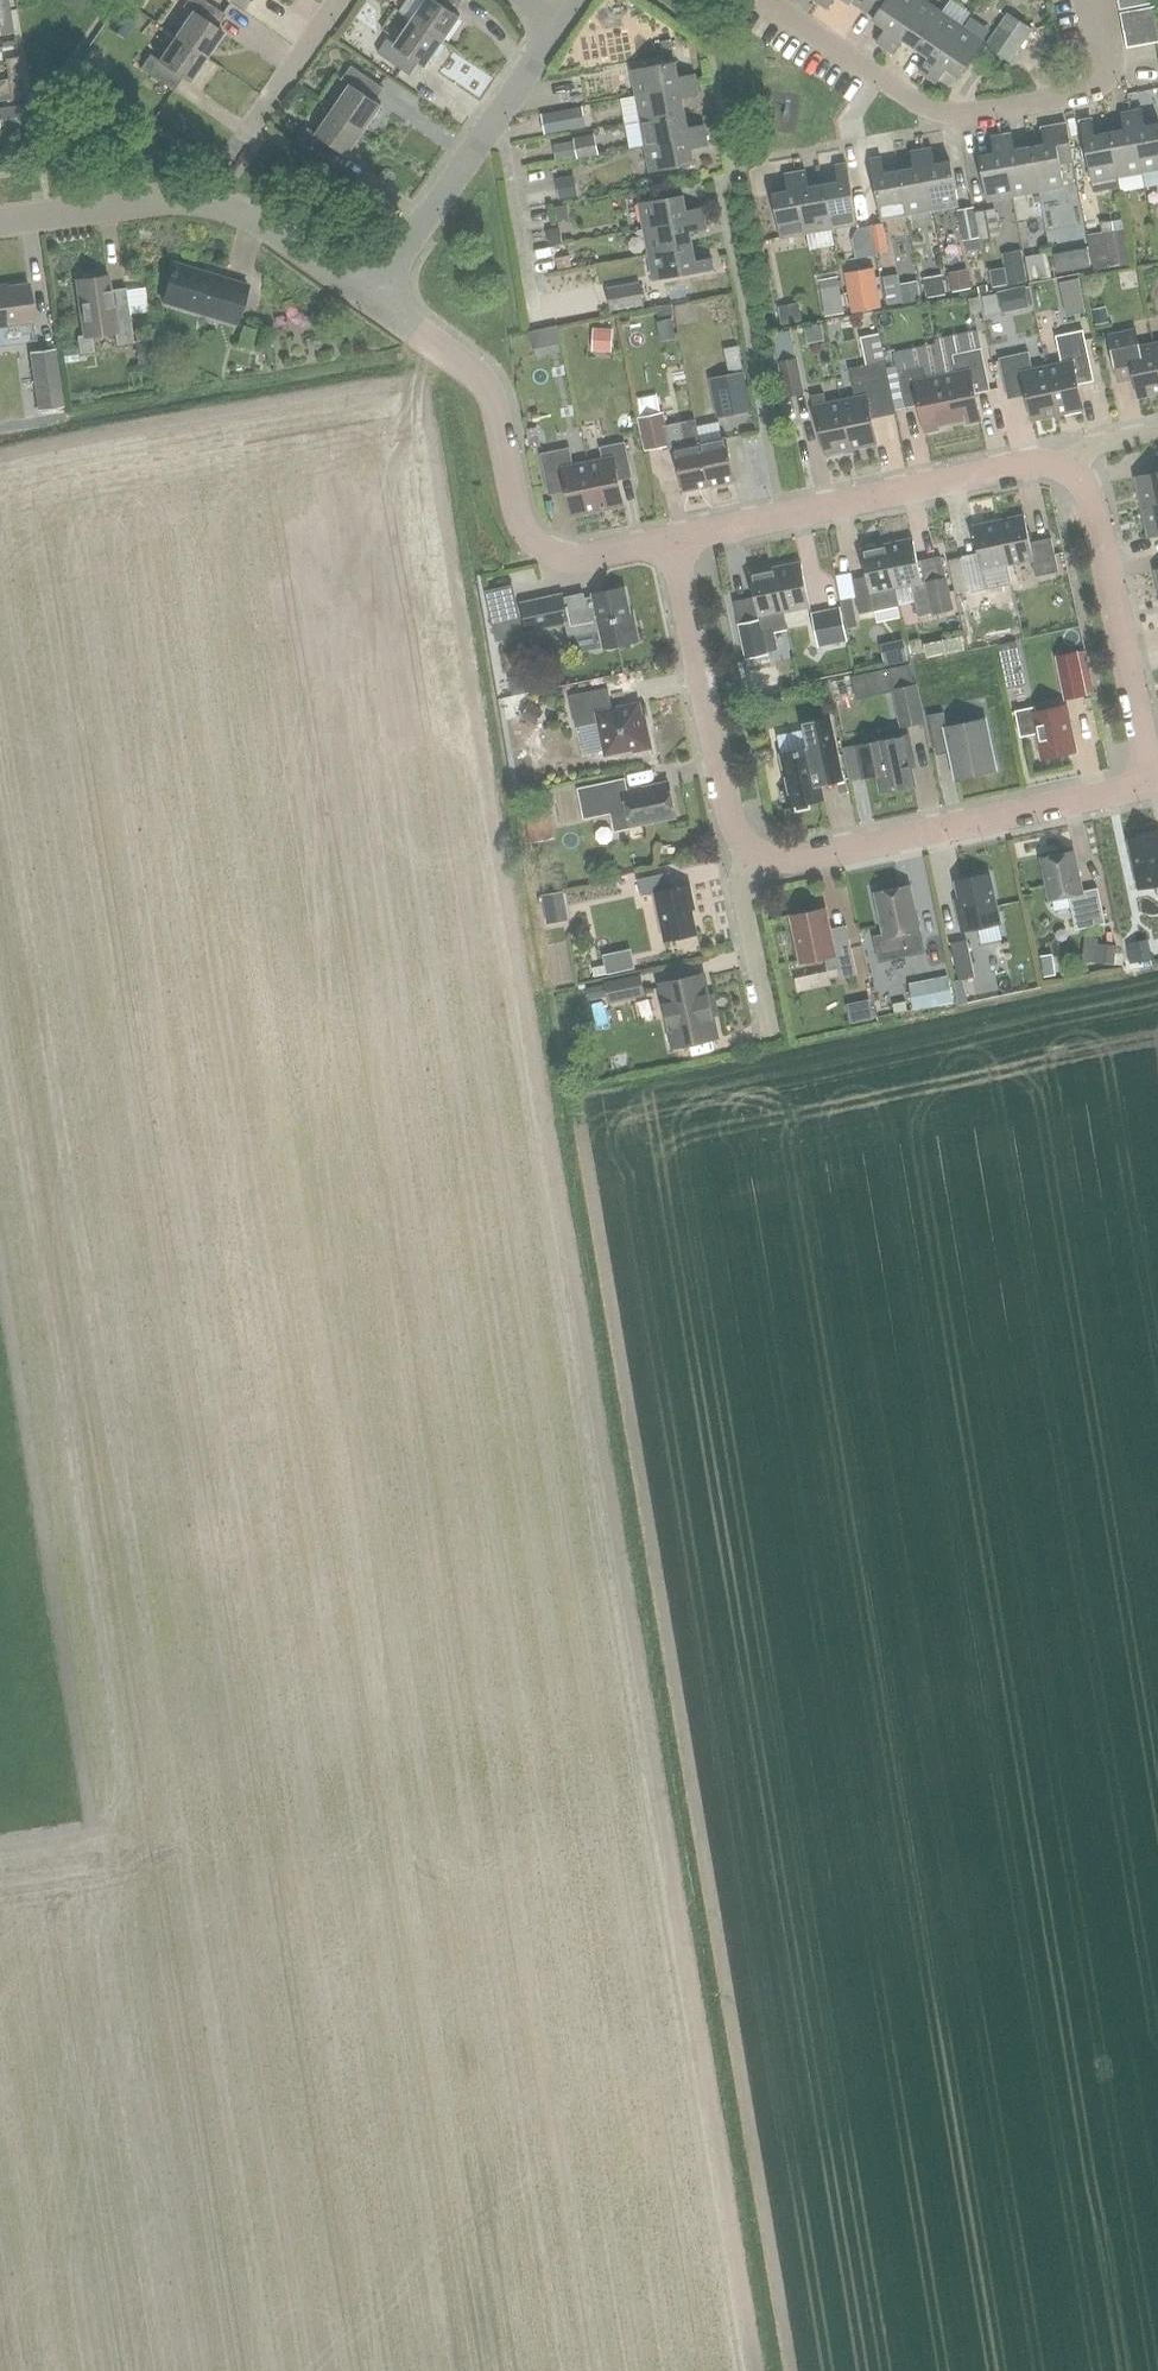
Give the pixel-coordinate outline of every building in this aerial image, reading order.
[(11,13),(9,0),(0,0),(0,15),(11,13)] [(122,1),(135,9),(141,1),(139,0),(123,0),(122,1)] [(205,58),(222,32),(216,27),(225,14),(203,0),(187,0),(182,6),(191,12),(174,37),(205,58)] [(413,20),(443,41),(460,16),(454,12),(462,0),(426,0),(413,20)] [(863,8),(875,16),(873,19),(886,28),(876,41),(884,47),(917,0),(869,0),(863,8)] [(941,11),(925,0),(917,0),(894,33),(884,47),(893,53),(903,39),(915,47),(941,11)] [(1121,7),(1121,9),(1138,6),(1150,3),(1149,0),(1119,0),(1121,7)] [(124,5),(108,28),(124,39),(139,16),(124,5)] [(1152,6),(1122,12),(1126,30),(1155,24),(1152,6)] [(927,76),(962,25),(941,11),(915,47),(929,56),(919,71),(927,76)] [(14,31),(11,13),(0,15),(0,34),(14,31)] [(1008,13),(986,46),(1011,64),(1034,31),(1027,26),(1019,20),(1009,14),(1008,13)] [(426,67),(443,41),(413,20),(396,44),(388,39),(378,53),(411,75),(419,62),(426,67)] [(1126,30),(1129,47),(1157,41),(1155,24),(1126,30)] [(962,25),(927,76),(937,83),(946,69),(958,77),(984,40),(962,25)] [(1050,25),(1038,29),(1041,38),(1052,34),(1050,25)] [(188,82),(205,58),(174,37),(158,60),(150,55),(140,69),(173,91),(182,78),(188,82)] [(672,40),(662,42),(665,57),(675,55),(672,40)] [(18,58),(7,60),(10,78),(22,76),(19,58),(18,58)] [(636,94),(697,83),(696,72),(679,75),(677,59),(632,68),(636,94)] [(334,109),(364,130),(382,106),(375,101),(384,88),(351,66),(342,79),(350,85),(334,109)] [(10,78),(8,79),(12,98),(14,98),(25,96),(22,76),(10,78)] [(641,119),(686,111),(683,96),(699,93),(697,83),(636,94),(641,119)] [(29,124),(26,105),(0,109),(0,129),(29,124)] [(582,107),(568,110),(571,129),(586,127),(582,107)] [(1157,168),(1157,123),(1146,125),(1143,108),(1132,110),(1143,171),(1157,168)] [(309,127),(300,140),(299,141),(332,164),(341,151),(347,155),(364,130),(334,109),(317,133),(309,127)] [(1117,176),(1143,171),(1132,110),(1122,112),(1125,129),(1109,132),(1117,176)] [(646,144),(707,133),(705,124),(689,127),(686,111),(641,119),(646,144)] [(1091,118),(1080,120),(1092,180),(1094,193),(1119,189),(1117,176),(1109,132),(1094,135),(1091,118)] [(1060,162),(1074,160),(1066,122),(1043,126),(1046,143),(1031,146),(1039,190),(1064,185),(1060,162)] [(1039,190),(1031,146),(1016,149),(1013,132),(1002,134),(1013,195),(1039,190)] [(692,147),(709,144),(707,133),(646,144),(651,170),(695,162),(692,147)] [(987,199),(1013,195),(1002,134),(992,136),(995,152),(979,155),(987,199)] [(574,139),(575,140),(575,142),(578,155),(578,157),(599,153),(595,135),(574,139)] [(933,209),(959,205),(951,160),(935,163),(932,147),(922,149),(933,209)] [(909,214),(933,209),(922,149),(910,151),(913,167),(900,169),(909,214)] [(909,214),(900,169),(885,172),(882,156),(871,159),(882,219),(909,214)] [(833,228),(859,223),(847,162),(837,164),(840,180),(825,183),(833,228)] [(833,228),(825,183),(809,186),(807,170),(796,172),(802,201),(808,233),(833,228)] [(808,233),(802,201),(796,172),(786,174),(788,190),(774,193),(782,237),(808,233)] [(560,200),(579,196),(576,182),(572,183),(557,186),(560,200)] [(645,227),(705,217),(703,206),(686,210),(683,194),(640,202),(645,227)] [(568,206),(557,207),(558,220),(570,219),(568,206)] [(974,208),(958,211),(964,241),(966,241),(980,238),(979,234),(975,213),(974,208)] [(996,209),(975,213),(979,234),(980,238),(980,241),(1001,237),(996,209)] [(649,253),(692,245),(689,229),(707,226),(705,217),(645,227),(649,253)] [(883,224),(872,226),(874,241),(877,256),(888,254),(883,224)] [(562,229),(547,231),(549,245),(564,243),(562,229)] [(1104,234),(1088,237),(1095,272),(1110,269),(1113,268),(1132,265),(1125,230),(1104,234)] [(692,245),(649,253),(654,279),(714,268),(712,257),(695,260),(692,245)] [(1087,249),(1074,251),(1077,271),(1091,269),(1087,249)] [(1056,276),(1055,250),(1033,251),(1034,277),(1056,276)] [(1003,256),(1008,285),(1028,282),(1022,251),(1002,254),(1003,256)] [(571,256),(557,258),(559,269),(572,267),(571,256)] [(237,323),(249,284),(174,262),(163,301),(237,323)] [(853,311),(881,306),(874,269),(859,271),(860,276),(847,278),(853,311)] [(949,274),(953,293),(972,289),(968,270),(949,274)] [(117,344),(134,341),(126,286),(110,288),(108,274),(75,279),(83,334),(78,335),(81,352),(94,350),(92,334),(115,330),(117,344)] [(926,288),(927,299),(946,295),(942,276),(924,279),(926,288)] [(1079,279),(1059,284),(1062,297),(1082,293),(1079,279)] [(606,287),(610,310),(643,304),(639,281),(606,287)] [(34,320),(29,282),(0,286),(0,325),(34,320)] [(920,288),(918,282),(900,285),(904,305),(922,301),(920,288)] [(824,304),(826,317),(845,314),(840,286),(821,289),(824,304)] [(1025,286),(1010,290),(1015,311),(1030,308),(1030,306),(1028,297),(1026,288),(1025,286)] [(1030,287),(1026,288),(1028,297),(1030,306),(1034,306),(1030,287)] [(979,297),(969,299),(972,314),(982,312),(979,297)] [(800,304),(778,308),(782,326),(803,322),(801,312),(800,304)] [(1104,307),(1091,309),(1094,324),(1107,322),(1104,307)] [(673,319),(657,322),(660,336),(675,334),(673,319)] [(243,327),(237,346),(251,351),(257,332),(243,327)] [(594,329),(593,347),(612,348),(613,330),(608,329),(594,329)] [(1062,363),(1048,366),(1058,414),(1084,408),(1078,384),(1094,380),(1086,339),(1084,329),(1056,335),(1058,345),(1062,363)] [(1109,334),(1118,376),(1134,372),(1139,396),(1157,392),(1157,359),(1155,344),(1140,347),(1136,329),(1109,334)] [(957,372),(942,375),(953,423),(966,420),(967,423),(982,420),(976,394),(974,387),(989,384),(982,348),(953,354),(957,372)] [(57,349),(32,353),(40,411),(65,407),(57,349)] [(1029,351),(1000,357),(1007,394),(1026,390),(1027,395),(1032,419),(1058,414),(1048,366),(1033,369),(1029,351)] [(799,357),(780,360),(787,397),(806,393),(799,357)] [(856,397),(841,400),(851,448),(877,442),(872,418),(871,413),(885,410),(886,415),(897,413),(896,409),(887,368),(886,361),(866,365),(850,369),(853,384),(856,397)] [(925,365),(898,371),(904,401),(918,398),(919,404),(925,432),(940,429),(939,425),(953,423),(942,375),(928,378),(925,365)] [(897,366),(887,368),(896,409),(905,407),(904,401),(898,371),(897,366)] [(744,372),(728,375),(735,414),(751,411),(748,391),(746,383),(744,372)] [(825,394),(812,396),(814,406),(815,406),(825,453),(851,448),(841,400),(827,403),(825,394)] [(652,416),(638,419),(645,452),(668,447),(664,427),(667,426),(665,413),(662,414),(656,415),(652,416)] [(686,445),(675,447),(684,491),(710,486),(700,442),(697,425),(696,420),(681,423),(686,445)] [(719,421),(697,425),(700,442),(722,437),(719,421)] [(722,437),(700,442),(710,486),(736,481),(726,436),(722,437)] [(603,459),(588,462),(598,509),(624,504),(619,482),(618,476),(618,474),(631,471),(625,441),(600,446),(603,459)] [(570,447),(540,453),(548,488),(566,484),(568,492),(572,515),(598,509),(588,462),(574,465),(570,447)] [(1157,503),(1157,472),(1136,476),(1143,507),(1157,503)] [(1143,507),(1149,537),(1157,535),(1157,503),(1143,507)] [(1025,514),(999,520),(1008,565),(1033,559),(1037,576),(1060,571),(1052,537),(1031,542),(1025,514)] [(980,560),(966,563),(971,590),(972,592),(1001,587),(997,567),(1008,565),(999,520),(973,525),(979,553),(980,560)] [(913,538),(887,543),(897,588),(912,585),(921,583),(922,583),(913,538)] [(867,577),(853,580),(853,584),(859,613),(875,610),(875,611),(899,606),(899,604),(896,588),(897,588),(887,543),(861,549),(867,577)] [(776,567),(785,611),(811,606),(801,561),(776,567)] [(1008,565),(997,567),(1001,587),(1012,584),(1008,565)] [(759,617),(739,621),(739,623),(746,658),(779,651),(775,632),(789,629),(785,611),(776,567),(750,572),(755,597),(759,617)] [(932,581),(927,582),(930,597),(933,614),(954,610),(947,577),(946,578),(932,581)] [(921,583),(912,585),(918,617),(933,614),(930,597),(927,582),(922,583),(921,583)] [(639,640),(633,614),(631,614),(625,587),(593,593),(596,608),(566,614),(562,594),(522,602),(528,630),(567,622),(569,634),(600,628),(604,647),(639,640)] [(847,628),(858,626),(853,599),(843,601),(842,601),(847,628)] [(517,606),(490,612),(496,635),(522,629),(517,606)] [(826,611),(812,614),(816,635),(830,632),(833,645),(847,642),(846,634),(841,608),(826,611)] [(886,641),(890,662),(915,657),(912,636),(886,641)] [(1017,642),(999,646),(1003,664),(1021,660),(1017,642)] [(1078,651),(1056,656),(1065,701),(1088,696),(1087,694),(1086,688),(1079,651),(1078,651)] [(908,664),(887,669),(901,727),(922,722),(908,664)] [(532,674),(510,678),(513,695),(535,691),(532,674)] [(652,748),(648,727),(645,728),(640,702),(607,708),(603,689),(570,695),(577,725),(598,721),(605,755),(633,749),(634,752),(652,748)] [(530,704),(522,717),(536,725),(544,712),(531,704),(530,704)] [(1077,751),(1068,705),(1035,711),(1034,707),(1015,711),(1021,736),(1036,733),(1042,758),(1077,751)] [(995,768),(985,720),(947,728),(944,712),(928,715),(934,743),(949,740),(956,776),(995,768)] [(788,786),(780,788),(784,807),(825,799),(818,765),(836,761),(827,719),(805,724),(810,747),(781,753),(788,786)] [(871,742),(854,746),(855,750),(861,777),(862,781),(879,778),(882,792),(914,785),(908,754),(912,753),(908,735),(871,742)] [(621,780),(579,788),(585,820),(612,814),(615,827),(630,824),(624,793),(621,780)] [(669,783),(624,793),(630,824),(676,814),(669,783)] [(555,839),(550,807),(526,811),(531,843),(543,841),(555,839)] [(1130,839),(1140,889),(1157,885),(1157,833),(1130,839)] [(1105,923),(1105,922),(1098,888),(1082,891),(1073,851),(1042,857),(1051,899),(1069,896),(1076,929),(1105,923)] [(664,940),(697,933),(691,902),(694,902),(691,884),(673,888),(670,872),(637,879),(641,895),(654,893),(664,940)] [(963,931),(1000,923),(989,874),(957,880),(963,911),(959,912),(963,931)] [(882,960),(922,951),(908,885),(877,892),(887,938),(877,939),(882,960)] [(553,894),(543,895),(548,925),(562,923),(559,908),(567,907),(564,892),(553,894)] [(825,957),(827,971),(838,969),(840,978),(857,975),(849,937),(833,941),(826,908),(791,915),(800,962),(825,957)] [(1149,940),(1134,943),(1137,961),(1152,959),(1149,940)] [(959,942),(951,944),(959,981),(975,978),(967,941),(959,942)] [(1116,956),(1117,946),(1097,944),(1095,963),(1115,965),(1116,956)] [(631,950),(602,957),(605,966),(607,975),(636,969),(631,950)] [(605,966),(592,969),(594,978),(607,975),(605,966)] [(641,974),(604,982),(607,995),(608,997),(609,1004),(646,996),(645,990),(641,974)] [(703,974),(665,982),(669,1002),(664,1003),(669,1026),(674,1025),(678,1046),(716,1037),(703,974)] [(909,986),(914,1012),(953,1004),(948,978),(909,986)] [(867,1000),(852,1003),(857,1022),(872,1019),(867,1000)]
